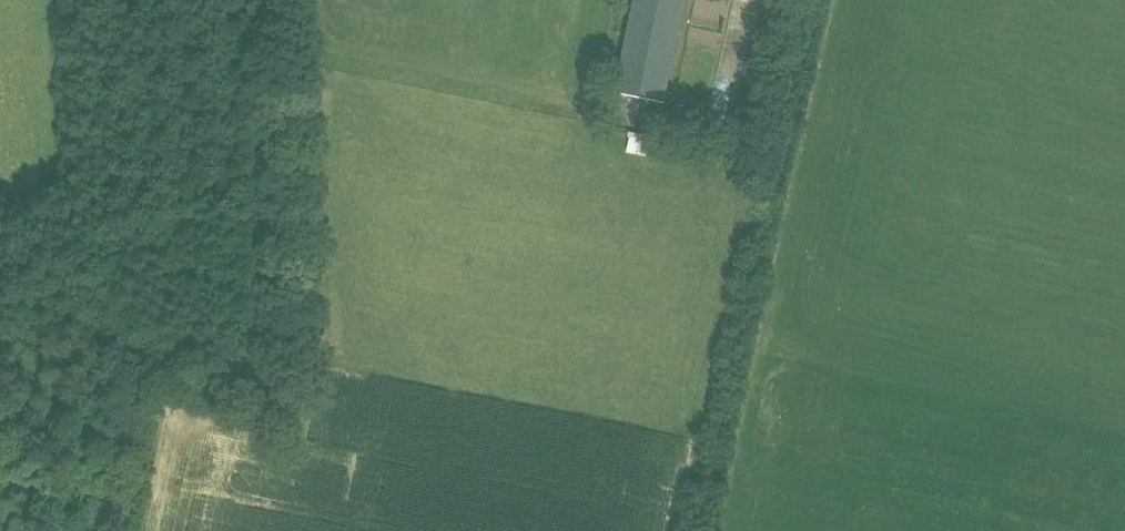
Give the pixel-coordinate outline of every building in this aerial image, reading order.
[(683,0),(634,0),(615,90),(663,100),(683,0)]
